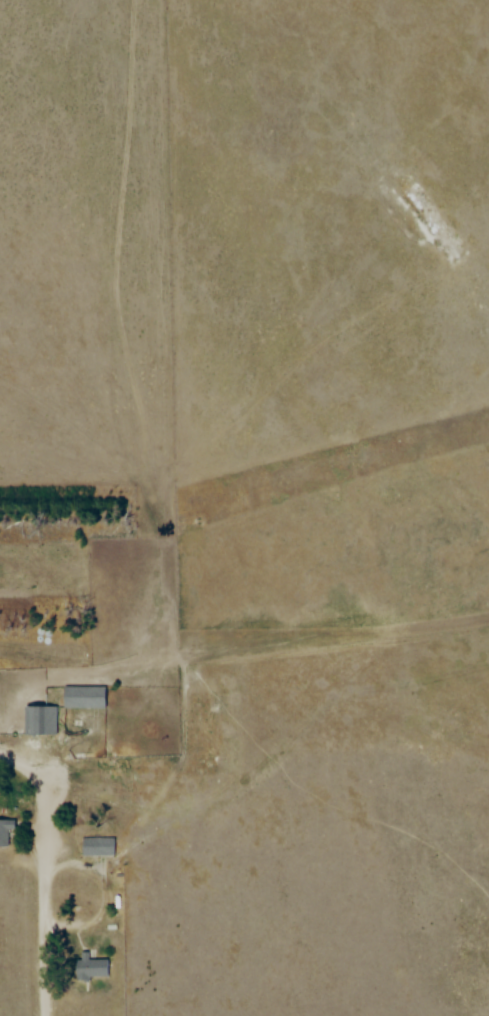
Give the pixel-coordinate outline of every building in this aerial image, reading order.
[(63,709),(108,709),(108,686),(63,686),(63,709)] [(57,706),(26,706),(26,736),(57,736),(57,706)] [(17,820),(0,820),(0,846),(11,846),(11,830),(17,830),(17,820)] [(82,837),(82,855),(101,855),(101,837),(82,837)] [(90,951),(77,951),(77,976),(111,976),(111,958),(90,958),(90,951)]
